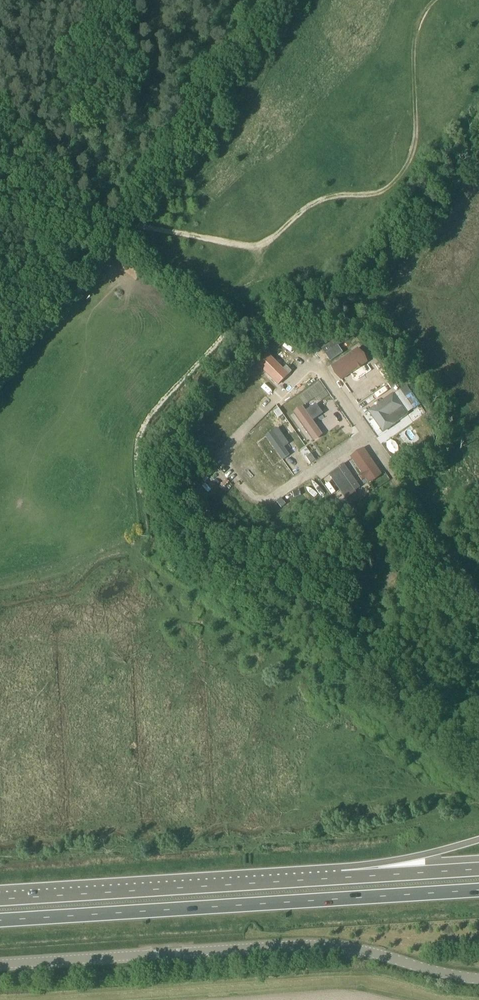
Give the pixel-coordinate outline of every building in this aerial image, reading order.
[(326,365),(337,379),(366,358),(355,344),(326,365)] [(283,367),(267,353),(257,363),(273,377),(283,367)] [(379,370),(385,365),(382,360),(379,362),(375,365),(379,370)] [(391,388),(398,384),(394,379),(388,383),(391,388)] [(364,403),(377,421),(401,404),(388,386),(364,403)] [(303,407),(291,415),(313,445),(323,437),(313,424),(323,416),(315,406),(307,412),(303,407)] [(289,444),(278,428),(266,436),(282,459),(289,454),(285,448),(289,444)] [(364,449),(351,458),(372,489),(385,480),(364,449)] [(311,463),(316,460),(311,453),(306,457),(311,463)] [(329,474),(345,497),(360,487),(344,464),(329,474)]
